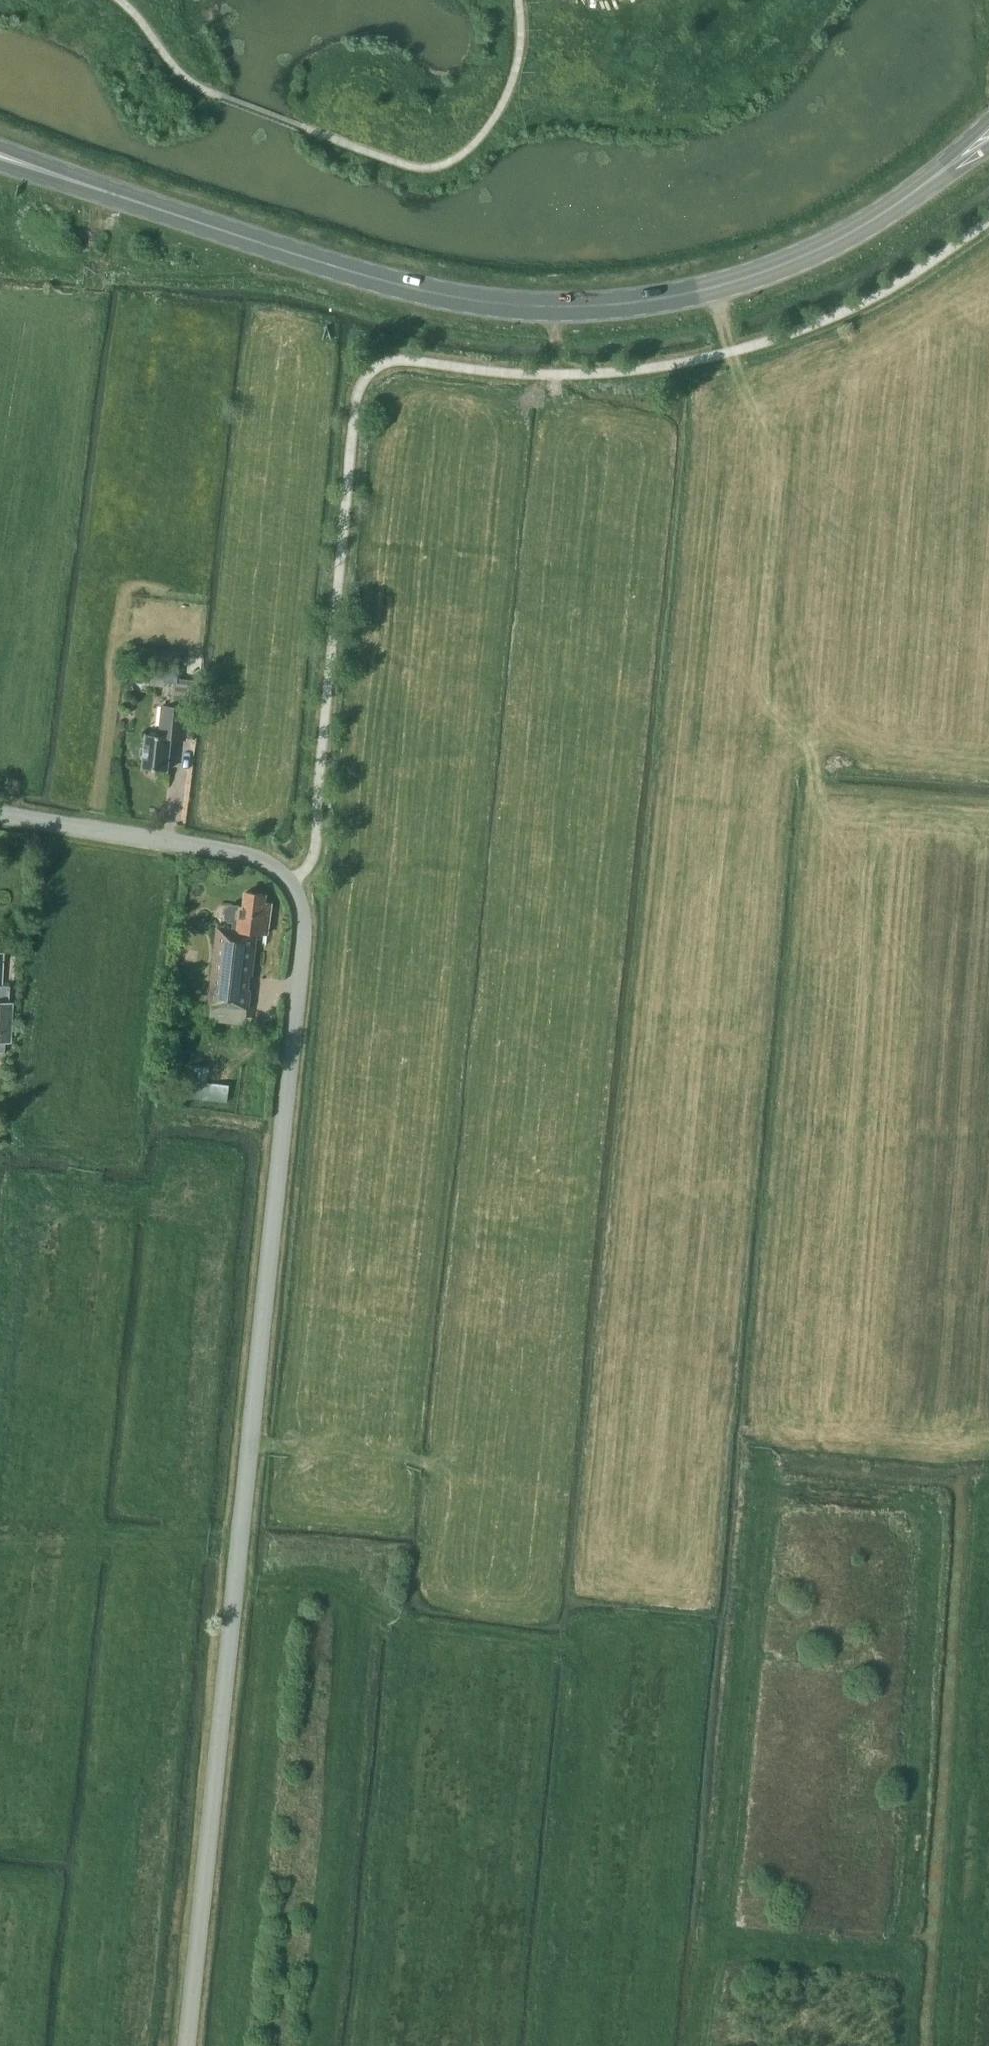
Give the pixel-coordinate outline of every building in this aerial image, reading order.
[(197,708),(163,705),(160,735),(147,733),(144,768),(168,770),(172,737),(194,740),(197,708)] [(228,908),(227,917),(230,920),(237,921),(236,929),(219,927),(211,1004),(249,1008),(257,932),(268,933),(272,902),(265,901),(266,893),(247,891),(245,907),(231,905),(228,908)] [(8,1003),(9,985),(1,985),(2,952),(0,952),(0,1040),(6,1041),(8,1003)]
